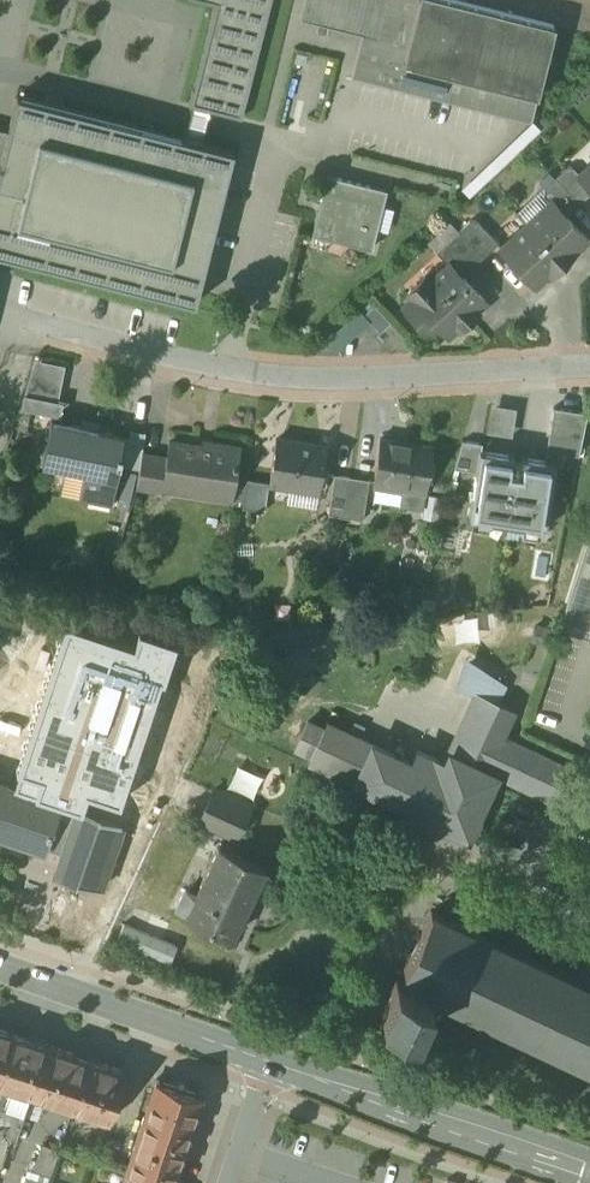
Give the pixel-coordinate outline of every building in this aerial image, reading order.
[(216,4),(190,105),(193,106),(200,107),(209,110),(242,118),(272,0),(200,0),(216,4)] [(301,20),(361,34),(381,39),(390,0),(306,0),(301,20)] [(450,0),(390,0),(381,39),(361,34),(351,78),(532,122),(556,26),(450,0)] [(17,96),(9,131),(0,165),(0,254),(196,304),(234,151),(17,96)] [(9,131),(0,129),(0,163),(9,131)] [(574,168),(567,167),(556,178),(580,204),(589,195),(589,187),(580,176),(581,175),(574,168)] [(581,175),(580,176),(589,187),(589,167),(581,175)] [(386,191),(328,176),(320,206),(325,207),(325,211),(324,213),(319,212),(313,235),(372,250),(386,191)] [(580,204),(556,178),(545,188),(544,195),(551,203),(553,202),(567,217),(580,204)] [(567,217),(553,202),(551,203),(527,226),(563,264),(570,257),(568,255),(586,238),(567,217)] [(498,244),(477,221),(470,221),(459,231),(484,257),(498,244)] [(563,264),(527,226),(513,239),(513,245),(505,253),(536,286),(554,268),(556,271),(563,264)] [(484,257),(459,231),(437,252),(449,265),(450,264),(463,277),(484,257)] [(449,265),(430,282),(425,277),(408,293),(413,298),(404,307),(429,334),(439,325),(449,336),(458,327),(460,329),(478,311),(477,309),(485,301),(463,277),(450,264),(449,265)] [(61,413),(70,364),(35,358),(26,406),(61,413)] [(518,406),(493,403),(491,427),(516,430),(518,406)] [(554,407),(546,461),(556,463),(556,465),(562,466),(564,453),(580,456),(587,413),(554,407)] [(127,420),(122,450),(140,453),(147,414),(129,411),(127,420)] [(99,432),(53,423),(53,422),(51,421),(43,465),(85,473),(80,499),(112,506),(120,465),(122,456),(119,455),(123,436),(99,431),(99,432)] [(433,448),(380,439),(374,480),(375,480),(404,484),(403,491),(426,494),(433,448)] [(326,448),(277,440),(270,484),(247,480),(243,509),(257,511),(256,514),(258,514),(258,511),(265,512),(269,486),(319,494),(326,448)] [(483,444),(463,441),(454,468),(477,472),(480,450),(482,451),(483,444)] [(212,448),(169,442),(164,475),(207,482),(204,496),(232,501),(240,447),(213,443),(212,448)] [(477,472),(469,517),(546,529),(556,465),(556,463),(546,461),(482,451),(480,450),(477,472)] [(161,462),(142,458),(140,469),(137,488),(156,491),(161,462)] [(352,479),(335,476),(329,516),(346,518),(352,479)] [(368,482),(352,479),(346,518),(362,520),(368,482)] [(404,484),(375,480),(374,486),(376,487),(375,493),(378,493),(386,499),(385,503),(401,505),(403,491),(404,484)] [(559,630),(589,640),(589,532),(559,630)] [(18,771),(13,788),(60,804),(58,811),(76,817),(79,810),(82,811),(88,793),(120,803),(161,680),(163,681),(176,642),(138,629),(133,644),(65,622),(15,770),(18,771)] [(477,694),(439,775),(328,723),(329,722),(327,721),(324,729),(308,722),(296,749),(311,756),(308,764),(309,764),(310,763),(466,837),(466,838),(467,839),(497,775),(555,801),(570,769),(502,737),(514,710),(490,698),(498,681),(467,666),(458,685),(477,694)] [(0,784),(0,835),(15,840),(45,850),(58,811),(60,804),(13,788),(0,784)] [(251,805),(214,789),(199,822),(235,837),(251,805)] [(82,811),(79,810),(76,817),(58,811),(45,850),(63,856),(56,876),(77,883),(77,884),(99,891),(100,889),(98,888),(103,873),(105,874),(111,856),(109,855),(119,826),(121,827),(122,824),(100,817),(99,817),(82,811)] [(266,867),(220,846),(197,894),(185,889),(175,911),(233,938),(266,867)] [(432,910),(421,933),(419,932),(414,943),(410,952),(411,953),(401,976),(397,974),(381,1008),(414,1024),(431,990),(589,1065),(589,946),(586,944),(571,977),(432,910)] [(0,1029),(0,1071),(12,1033),(0,1029)] [(12,1033),(0,1071),(0,1085),(29,1095),(61,1105),(78,1055),(12,1033)] [(126,1071),(90,1059),(73,1110),(110,1122),(126,1071)] [(126,1173),(158,1182),(173,1182),(202,1096),(156,1081),(126,1173)] [(0,1085),(0,1135),(11,1139),(14,1140),(29,1095),(0,1085)] [(0,1135),(0,1171),(11,1139),(0,1135)] [(59,1151),(43,1145),(34,1172),(51,1177),(59,1151)] [(126,1173),(127,1174),(124,1182),(158,1182),(126,1173)]
